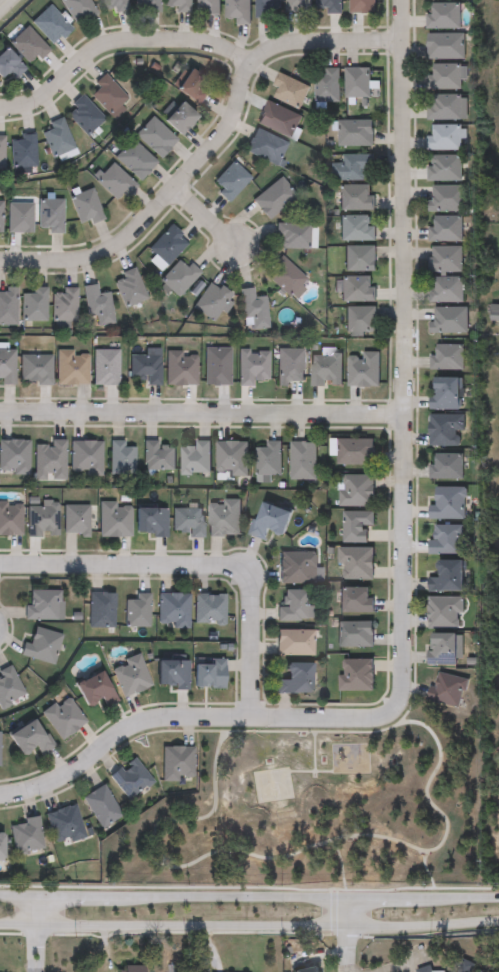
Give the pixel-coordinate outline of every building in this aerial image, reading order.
[(74,25),(61,0),(87,0),(95,13),(74,25)] [(104,13),(101,0),(125,0),(127,8),(104,13)] [(134,12),(134,0),(158,0),(158,12),(134,12)] [(164,7),(164,0),(188,0),(188,12),(174,12),(174,7),(164,7)] [(195,12),(195,0),(219,0),(219,12),(195,12)] [(225,17),(225,0),(249,0),(249,25),(235,25),(235,17),(225,17)] [(255,17),(255,0),(280,0),(280,9),(271,9),(271,17),(255,17)] [(285,13),(285,0),(309,0),(309,13),(285,13)] [(316,8),(316,0),(340,0),(340,14),(325,14),(325,8),(316,8)] [(349,12),(349,0),(375,0),(375,12),(349,12)] [(459,29),(426,29),(426,4),(459,4),(459,29)] [(54,46),(30,22),(48,5),(71,28),(54,46)] [(50,52),(28,28),(11,45),(29,65),(38,58),(41,61),(50,52)] [(463,58),(427,58),(427,33),(463,33),(463,58)] [(9,73),(16,80),(26,71),(6,50),(0,56),(0,79),(1,81),(9,73)] [(430,64),(460,64),(460,89),(430,89),(430,64)] [(344,97),(344,67),(369,67),(369,97),(344,97)] [(204,79),(199,88),(208,94),(200,106),(174,89),(188,68),(204,79)] [(339,68),(339,101),(314,101),(314,74),(323,74),(323,68),(339,68)] [(298,109),(269,95),(280,73),(309,86),(298,109)] [(86,91),(104,74),(128,97),(110,115),(86,91)] [(64,112),(81,95),(105,118),(88,135),(64,112)] [(465,119),(427,119),(427,95),(465,95),(465,119)] [(256,124),(266,100),(301,115),(291,138),(256,124)] [(178,136),(161,120),(180,101),(196,117),(178,136)] [(176,139),(159,158),(134,135),(150,116),(176,139)] [(50,128),(48,123),(61,117),(75,147),(53,157),(41,132),(50,128)] [(372,120),(372,145),(339,145),(339,120),(372,120)] [(428,149),(428,125),(463,125),(463,149),(428,149)] [(245,150),(256,128),(289,144),(278,166),(245,150)] [(35,172),(12,172),(11,136),(35,136),(35,172)] [(138,181),(113,156),(131,139),(156,163),(138,181)] [(364,180),(332,180),(332,163),(341,163),(341,153),(372,153),(372,170),(364,170),(364,180)] [(460,155),(460,180),(427,180),(427,155),(460,155)] [(229,201),(210,185),(231,161),(250,177),(229,201)] [(133,184),(116,201),(94,179),(111,162),(133,184)] [(251,201),(279,176),(295,195),(268,220),(251,201)] [(372,184),(372,209),(339,209),(339,184),(372,184)] [(464,211),(429,211),(429,186),(464,186),(464,211)] [(90,224),(88,219),(80,223),(68,199),(89,188),(104,217),(90,224)] [(46,232),(46,227),(37,227),(37,199),(62,199),(62,232),(46,232)] [(31,232),(7,232),(7,202),(31,202),(31,232)] [(341,214),(369,214),(369,223),(374,223),(374,239),(341,239),(341,214)] [(461,240),(428,240),(428,215),(461,215),(461,240)] [(309,222),(309,247),(276,247),(276,222),(309,222)] [(188,241),(165,264),(147,247),(170,223),(188,241)] [(374,244),(374,269),(345,269),(345,244),(374,244)] [(461,244),(461,271),(429,271),(429,244),(461,244)] [(289,296),(265,272),(282,255),(305,279),(289,296)] [(159,278),(178,260),(185,267),(190,262),(200,272),(177,296),(159,278)] [(112,277),(134,268),(147,298),(125,307),(112,277)] [(341,275),(374,275),(374,300),(341,300),(341,275)] [(430,301),(430,275),(462,275),(462,301),(430,301)] [(233,295),(215,321),(192,306),(210,280),(233,295)] [(109,291),(113,323),(96,325),(95,315),(87,316),(83,284),(96,283),(97,292),(109,291)] [(22,320),(22,292),(31,292),(31,286),(46,286),(46,320),(22,320)] [(61,291),(61,286),(76,286),(76,321),(52,321),(52,291),(61,291)] [(265,295),(268,327),(251,329),(250,319),(242,320),(239,287),(253,286),(254,296),(265,295)] [(16,324),(0,324),(0,287),(16,287),(16,324)] [(375,306),(375,334),(345,334),(345,306),(375,306)] [(466,332),(432,332),(432,306),(466,306),(466,332)] [(462,343),(462,368),(430,368),(430,343),(462,343)] [(229,383),(204,383),(204,347),(229,347),(229,383)] [(14,383),(0,383),(0,348),(14,348),(14,383)] [(92,348),(117,348),(117,384),(92,384),(92,348)] [(302,348),(302,383),(277,383),(277,348),(302,348)] [(238,349),(268,349),(268,383),(238,383),(238,349)] [(55,350),(87,350),(87,383),(55,383),(55,350)] [(195,351),(195,383),(165,383),(165,351),(195,351)] [(378,385),(347,385),(347,354),(362,354),(362,351),(378,351),(378,385)] [(36,380),(20,380),(20,354),(49,354),(49,383),(36,383),(36,380)] [(159,384),(145,384),(145,376),(128,376),(128,354),(159,354),(159,384)] [(310,354),(341,354),(341,385),(310,385),(310,354)] [(459,377),(459,408),(430,408),(430,377),(459,377)] [(463,414),(463,445),(429,445),(429,414),(463,414)] [(373,438),(373,464),(336,464),(336,453),(330,453),(330,438),(373,438)] [(28,473),(0,473),(0,439),(28,439),(28,473)] [(101,439),(101,474),(70,474),(70,439),(101,439)] [(109,439),(124,439),(124,445),(134,445),(134,473),(109,473),(109,439)] [(180,472),(180,445),(195,445),(195,439),(209,439),(209,472),(180,472)] [(246,440),(246,474),(216,474),(216,440),(246,440)] [(280,440),(280,474),(256,474),(256,445),(265,445),(265,440),(280,440)] [(64,475),(35,475),(35,441),(64,441),(64,475)] [(174,469),(143,469),(143,441),(174,441),(174,469)] [(290,478),(290,441),(315,441),(315,478),(290,478)] [(430,453),(462,453),(462,478),(430,478),(430,453)] [(373,505),(339,505),(339,492),(343,492),(343,474),(373,474),(373,505)] [(464,518),(430,518),(430,486),(464,486),(464,518)] [(40,505),(40,499),(57,499),(57,535),(27,535),(27,505),(40,505)] [(208,534),(208,499),(239,499),(239,534),(208,534)] [(291,510),(282,534),(267,528),(263,540),(249,534),(261,500),(291,510)] [(21,534),(0,534),(0,501),(21,501),(21,534)] [(98,536),(98,501),(116,501),(116,505),(130,505),(130,536),(98,536)] [(88,535),(62,535),(62,503),(88,503),(88,535)] [(134,507),(166,507),(166,536),(151,536),(151,531),(134,531),(134,507)] [(188,530),(172,530),(172,507),(202,507),(202,536),(188,536),(188,530)] [(366,542),(342,542),(342,511),(373,511),(373,526),(366,526),(366,542)] [(462,553),(430,553),(430,524),(462,524),(462,553)] [(340,578),(340,547),(372,547),(372,578),(340,578)] [(312,582),(279,582),(279,550),(312,550),(312,582)] [(427,577),(437,577),(437,560),(462,559),(462,590),(427,590),(427,577)] [(372,611),(339,611),(339,586),(372,586),(372,611)] [(312,621),(279,620),(280,589),(306,589),(305,605),(312,605),(312,621)] [(26,619),(26,590),(62,590),(62,619),(26,619)] [(89,627),(89,592),(114,592),(114,627),(89,627)] [(188,592),(188,627),(158,627),(158,592),(188,592)] [(224,624),(194,624),(194,593),(224,593),(224,624)] [(149,626),(125,626),(125,594),(149,594),(149,626)] [(428,623),(428,596),(460,596),(460,623),(428,623)] [(372,646),(338,646),(338,621),(372,621),(372,646)] [(23,642),(28,643),(33,626),(62,634),(54,664),(20,654),(23,642)] [(276,654),(276,629),(312,629),(312,654),(276,654)] [(460,632),(460,664),(428,664),(428,632),(460,632)] [(109,665),(138,654),(150,685),(122,697),(109,665)] [(193,658),(224,658),(224,687),(193,687),(193,658)] [(339,689),(339,658),(372,658),(372,689),(339,689)] [(155,659),(187,659),(187,687),(155,687),(155,659)] [(309,692),(274,692),(274,679),(285,679),(285,662),(309,662),(309,692)] [(25,695),(0,707),(0,671),(11,666),(25,695)] [(116,701),(104,707),(100,699),(85,706),(73,683),(100,670),(116,701)] [(466,678),(458,707),(428,699),(435,670),(466,678)] [(61,739),(40,712),(64,694),(85,721),(61,739)] [(6,734),(33,716),(53,745),(40,754),(34,745),(20,754),(6,734)] [(161,745),(193,745),(193,780),(161,780),(161,745)] [(130,799),(108,776),(130,755),(152,778),(130,799)] [(81,797),(103,784),(122,815),(101,828),(81,797)] [(84,836),(54,844),(46,812),(75,804),(84,836)] [(10,824),(24,822),(23,817),(39,815),(43,851),(13,855),(10,824)] [(472,962),(472,971),(459,971),(459,962),(472,962)]
